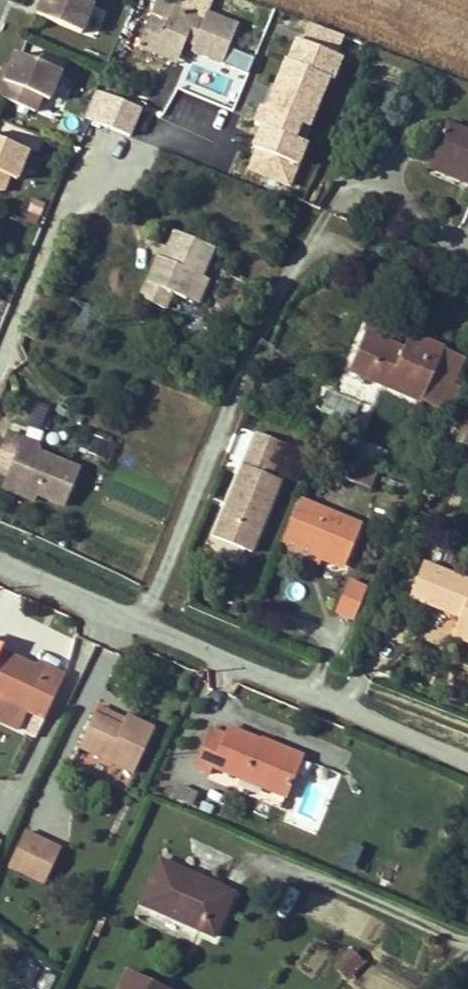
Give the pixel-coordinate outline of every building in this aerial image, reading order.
[(91,0),(34,0),(29,12),(79,32),(91,0)] [(167,23),(151,16),(138,48),(176,64),(187,37),(195,40),(191,51),(223,64),(240,25),(208,13),(205,21),(174,8),(167,23)] [(291,192),(345,35),(297,18),(243,176),(291,192)] [(43,111),(57,67),(7,52),(0,74),(0,98),(43,111)] [(467,173),(467,132),(447,123),(432,158),(467,173)] [(11,192),(24,146),(0,139),(0,188),(11,192)] [(432,158),(428,166),(467,183),(467,173),(432,158)] [(157,258),(140,299),(166,310),(172,294),(187,300),(197,276),(202,278),(214,249),(174,233),(167,249),(163,261),(157,258)] [(157,258),(163,261),(167,249),(162,247),(157,258)] [(202,278),(197,276),(187,300),(199,305),(209,281),(202,278)] [(364,334),(348,372),(422,403),(432,377),(443,351),(409,337),(404,351),(400,358),(392,355),(395,347),(364,334)] [(392,355),(400,358),(404,351),(395,347),(392,355)] [(464,360),(443,351),(432,377),(453,385),(464,360)] [(40,429),(48,406),(33,401),(25,424),(40,429)] [(7,436),(0,452),(0,475),(7,478),(4,485),(37,498),(64,509),(79,472),(41,457),(20,448),(23,442),(7,436)] [(110,456),(111,442),(90,440),(88,454),(110,456)] [(352,456),(380,465),(385,449),(357,440),(352,456)] [(37,448),(23,442),(20,448),(41,457),(37,448)] [(337,475),(355,482),(359,472),(361,467),(342,460),(337,475)] [(280,483),(243,469),(214,541),(251,555),(280,483)] [(374,479),(359,472),(355,482),(369,489),(374,479)] [(37,498),(4,485),(2,491),(34,504),(37,498)] [(299,501),(283,541),(344,565),(360,525),(299,501)] [(341,573),(344,565),(283,541),(280,549),(341,573)] [(410,599),(425,606),(458,619),(450,638),(467,646),(467,585),(467,584),(423,566),(410,599)] [(365,589),(350,582),(337,613),(352,620),(365,589)] [(28,711),(44,719),(62,681),(36,668),(1,651),(3,646),(0,645),(0,698),(28,711)] [(36,668),(62,681),(64,675),(39,663),(36,668)] [(28,711),(0,698),(0,722),(18,730),(28,711)] [(94,714),(120,727),(124,719),(97,707),(94,714)] [(124,719),(120,727),(94,714),(78,748),(132,774),(153,729),(126,716),(124,719)] [(209,774),(212,767),(286,797),(294,775),(280,769),(284,760),(256,748),(259,741),(227,728),(223,734),(209,729),(193,768),(209,774)] [(284,760),(280,769),(294,775),(302,755),(260,739),(259,741),(256,748),(284,760)] [(320,832),(337,770),(306,761),(288,823),(320,832)] [(179,787),(175,798),(190,804),(195,793),(179,787)] [(24,832),(11,859),(47,876),(59,850),(24,832)] [(355,865),(361,846),(347,842),(342,861),(355,865)] [(11,859),(8,866),(44,883),(47,876),(11,859)] [(191,875),(158,861),(139,904),(213,937),(232,893),(199,878),(197,882),(190,879),(191,875)] [(354,978),(360,954),(340,949),(334,973),(354,978)] [(118,988),(161,988),(126,972),(118,988)]
